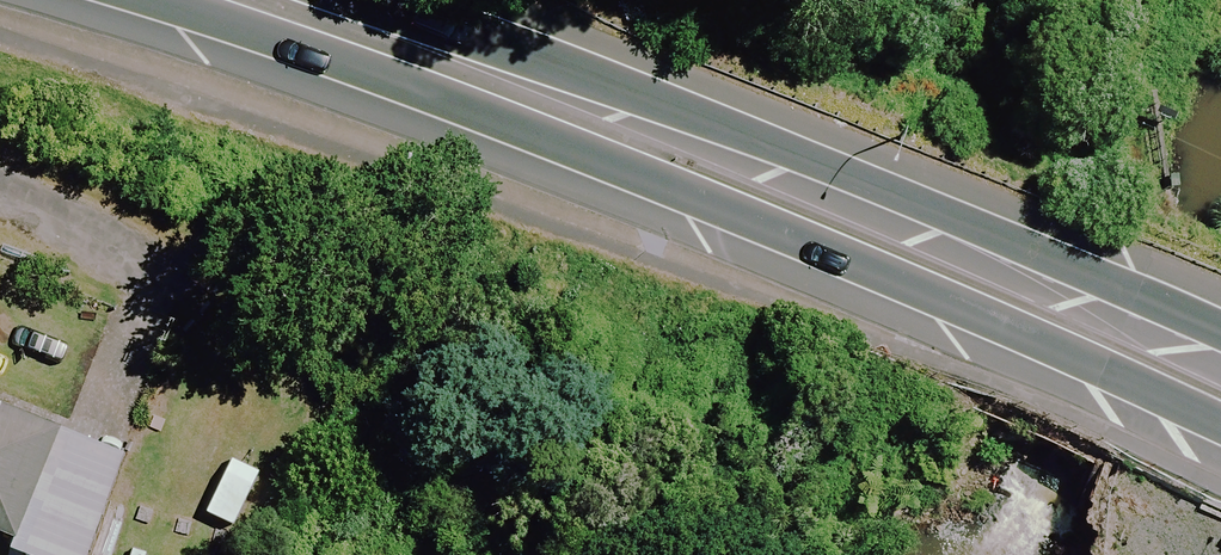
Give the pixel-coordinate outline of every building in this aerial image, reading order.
[(0,441),(0,508),(28,455),(0,441)]
